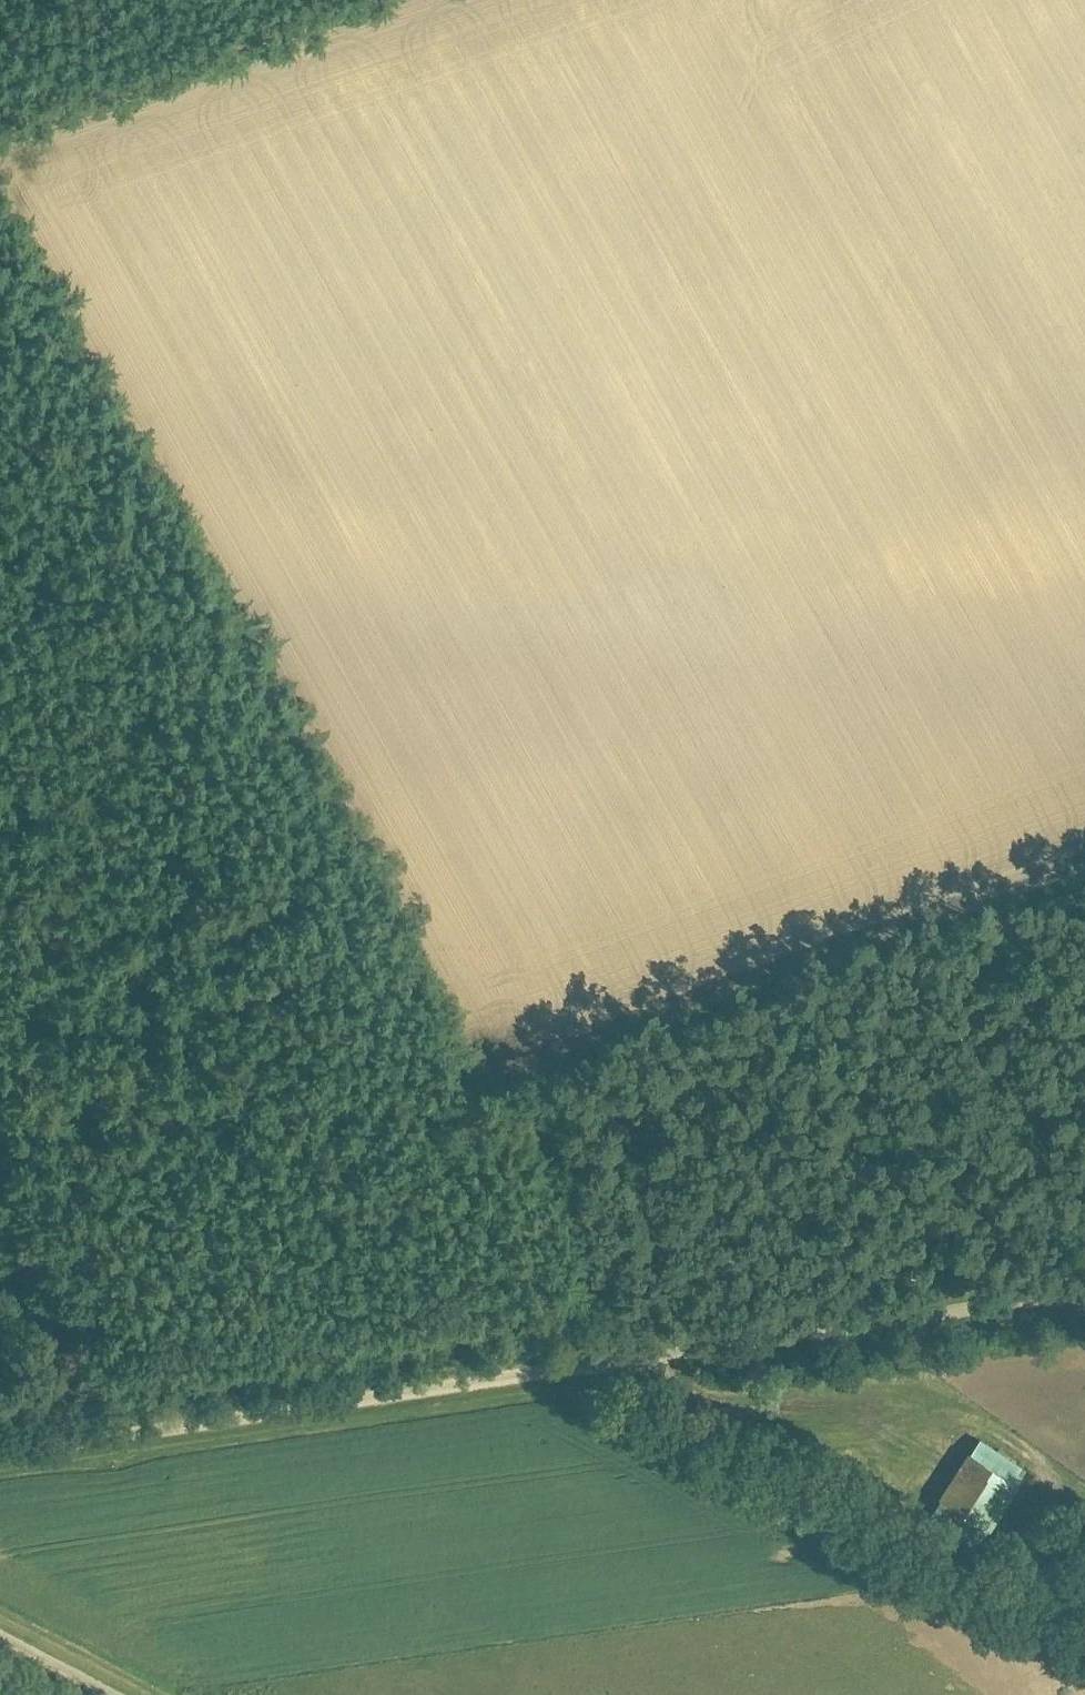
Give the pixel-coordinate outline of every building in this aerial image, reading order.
[(1025,1467),(979,1440),(967,1461),(1013,1487),(1025,1467)] [(1013,1487),(967,1461),(931,1524),(984,1554),(1020,1491),(1013,1487)]
